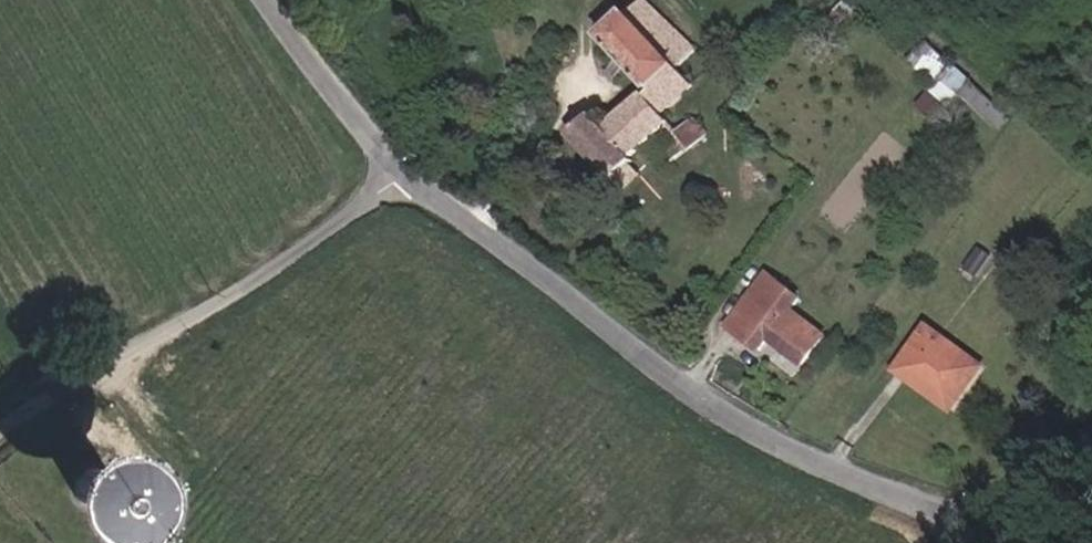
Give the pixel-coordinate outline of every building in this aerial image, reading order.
[(664,120),(656,110),(688,83),(675,66),(694,48),(649,0),(640,0),(629,11),(624,6),(600,29),(650,90),(613,120),(634,148),(664,120)] [(986,124),(998,112),(945,59),(913,91),(928,106),(950,88),(986,124)] [(634,148),(613,120),(602,130),(588,115),(573,131),(621,186),(637,170),(648,176),(687,143),(672,129),(664,120),(634,148)] [(672,129),(687,143),(699,131),(686,118),(672,129)] [(792,309),(799,297),(764,274),(728,328),(757,348),(769,335),(804,359),(824,330),(792,309)] [(928,326),(898,367),(953,404),(983,363),(928,326)] [(795,370),(800,361),(770,345),(765,354),(795,370)] [(64,447),(58,458),(55,471),(56,484),(61,496),(68,506),(79,514),(91,518),(103,519),(116,517),(127,510),(136,501),(143,490),(146,478),(145,465),(140,453),(133,443),(122,435),(110,430),(97,429),(85,432),(74,438),(64,447)]
